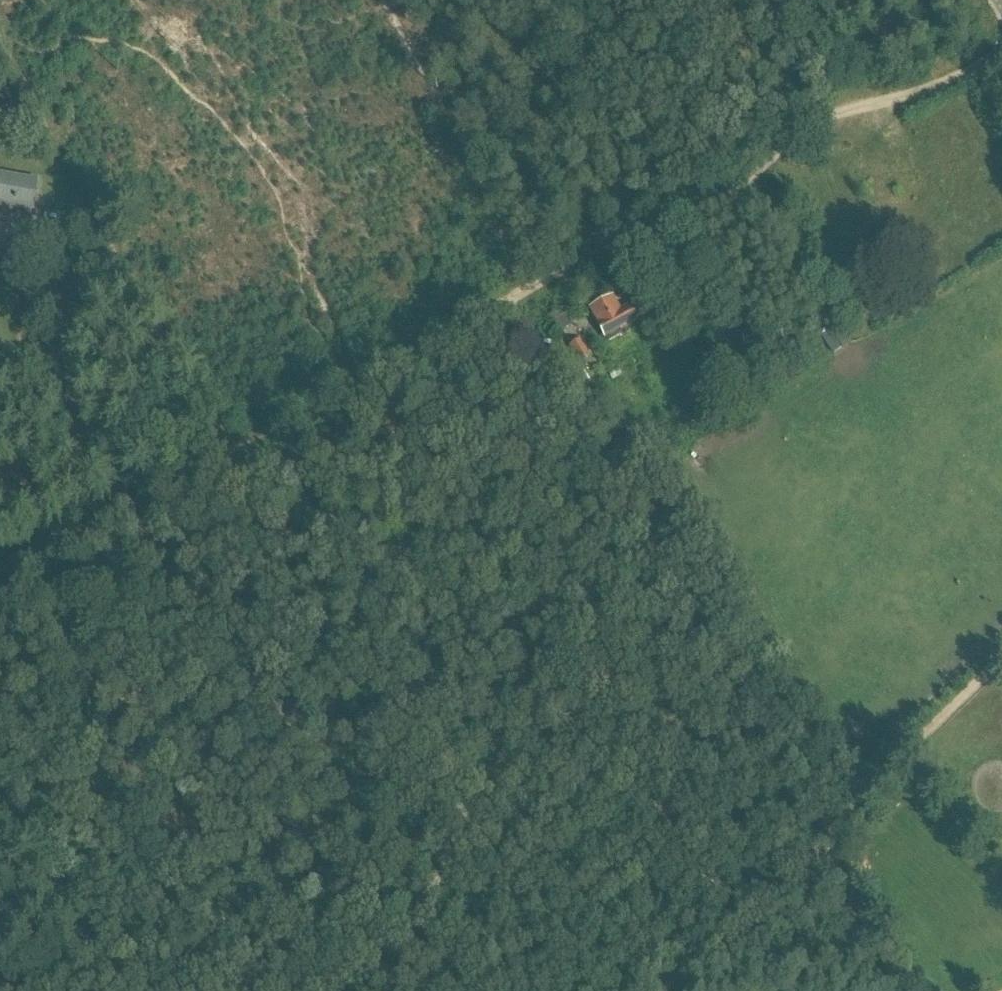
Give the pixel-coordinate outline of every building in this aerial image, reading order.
[(33,201),(36,180),(0,173),(0,195),(33,201)] [(620,331),(648,316),(639,299),(621,309),(613,295),(589,307),(607,341),(622,334),(620,331)] [(833,354),(851,343),(849,339),(841,326),(839,327),(823,336),(833,354)] [(578,361),(588,355),(580,341),(569,347),(578,361)]
